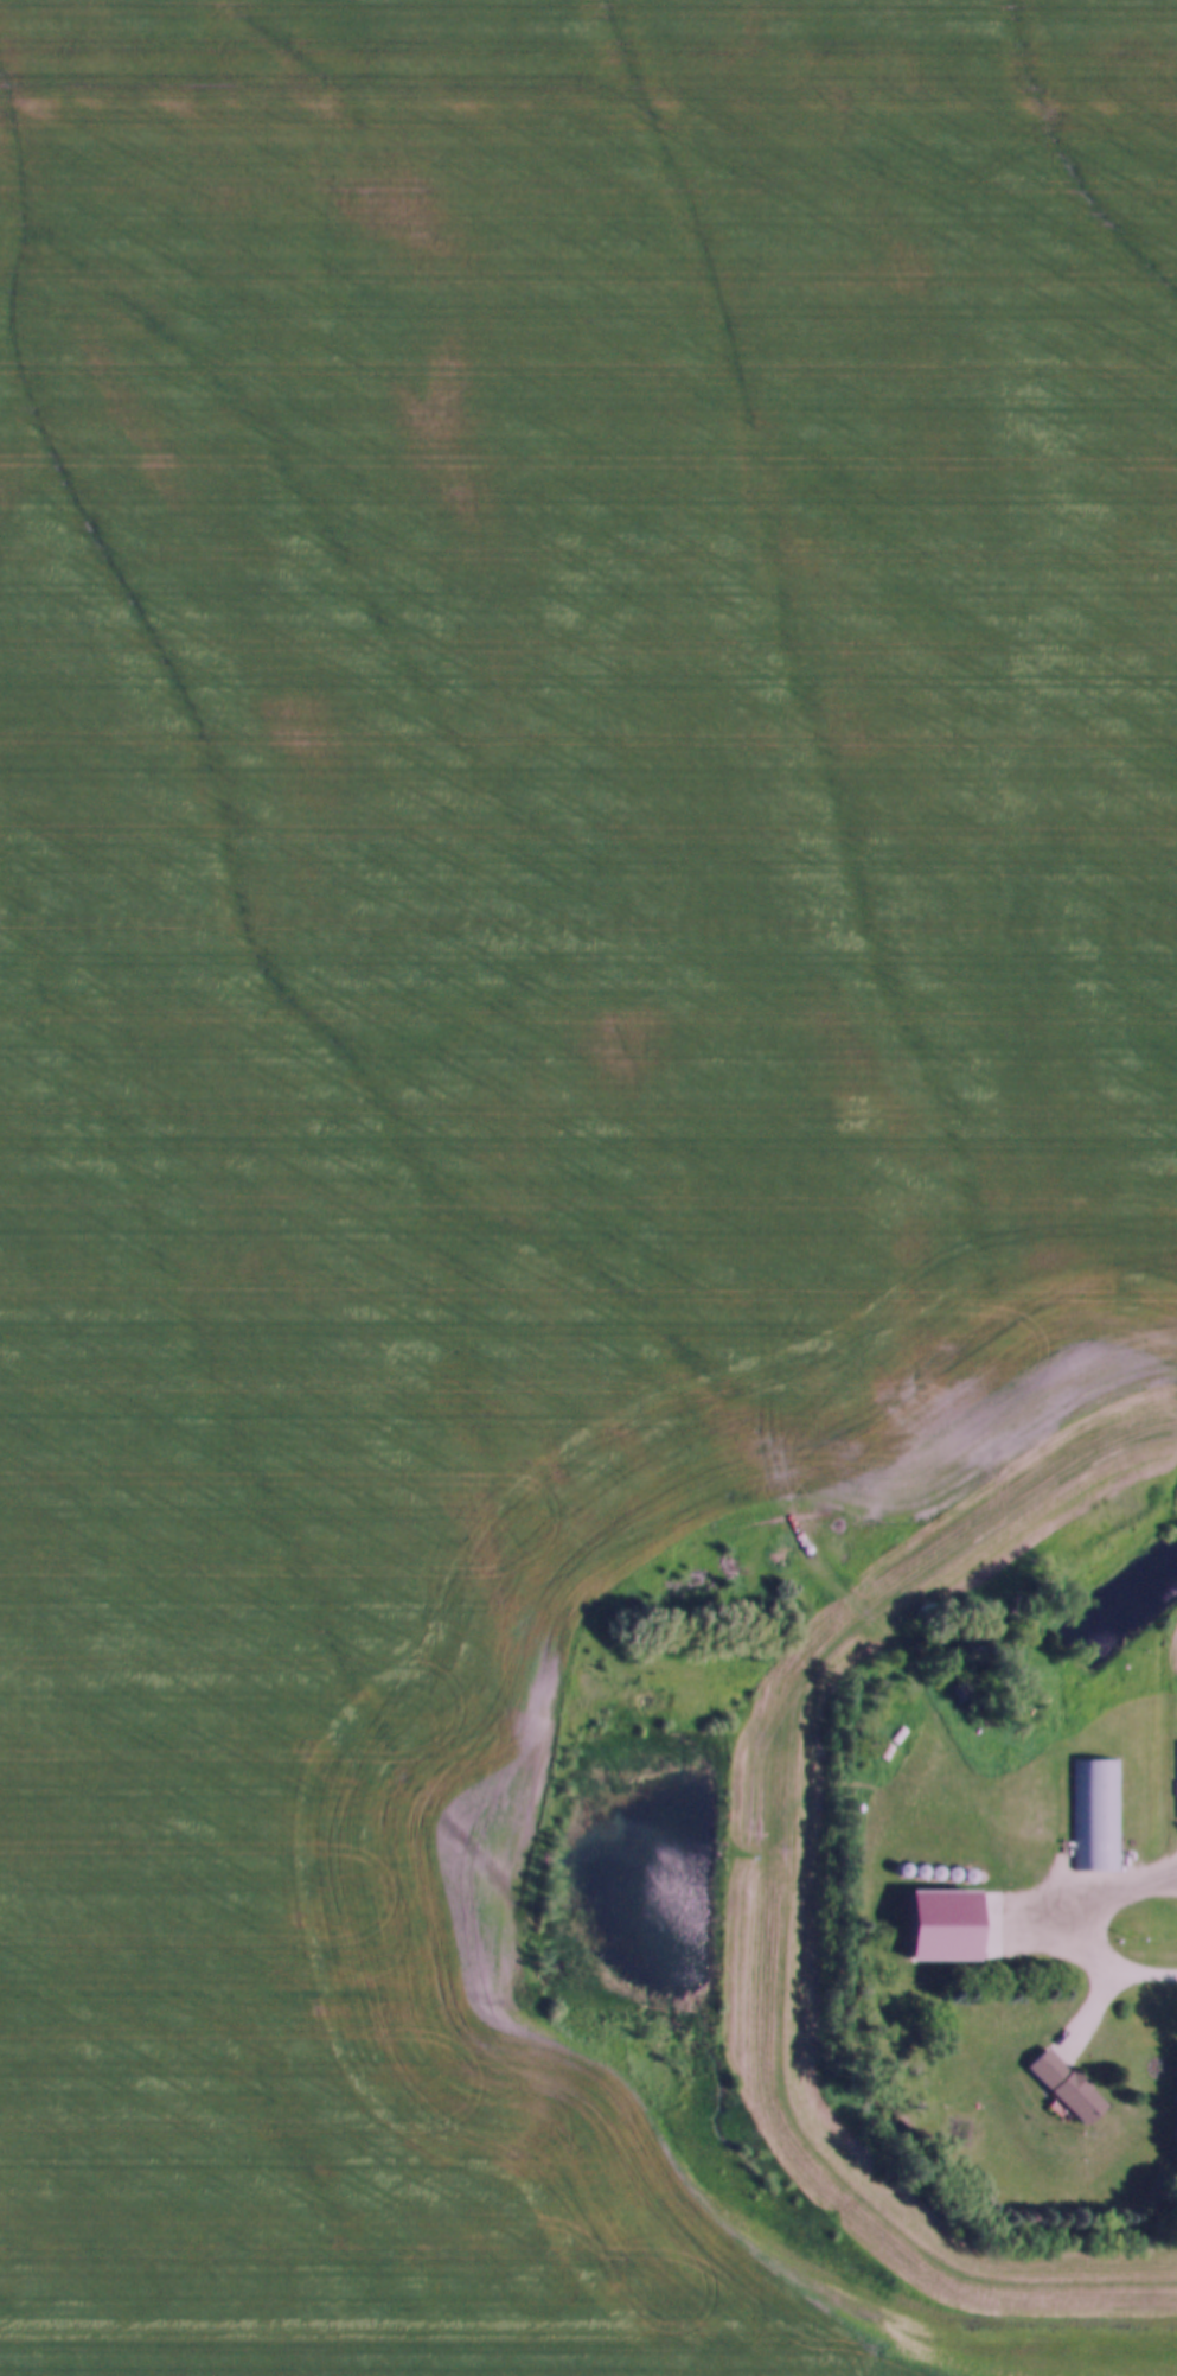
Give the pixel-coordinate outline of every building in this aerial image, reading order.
[(1117,1871),(1116,1764),(1077,1764),(1078,1872),(1117,1871)] [(1043,2048),(1022,2070),(1081,2123),(1101,2101),(1043,2048)]
